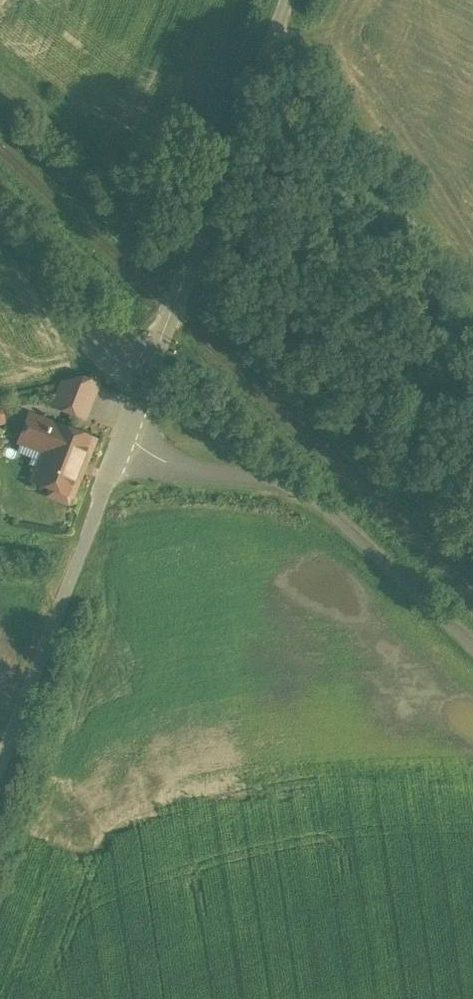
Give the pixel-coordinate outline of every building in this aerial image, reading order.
[(83,379),(64,383),(54,407),(83,419),(97,384),(83,379)] [(3,404),(0,405),(0,425),(8,423),(3,404)] [(94,442),(30,416),(22,436),(46,446),(32,481),(50,488),(47,496),(68,505),(94,442)]
